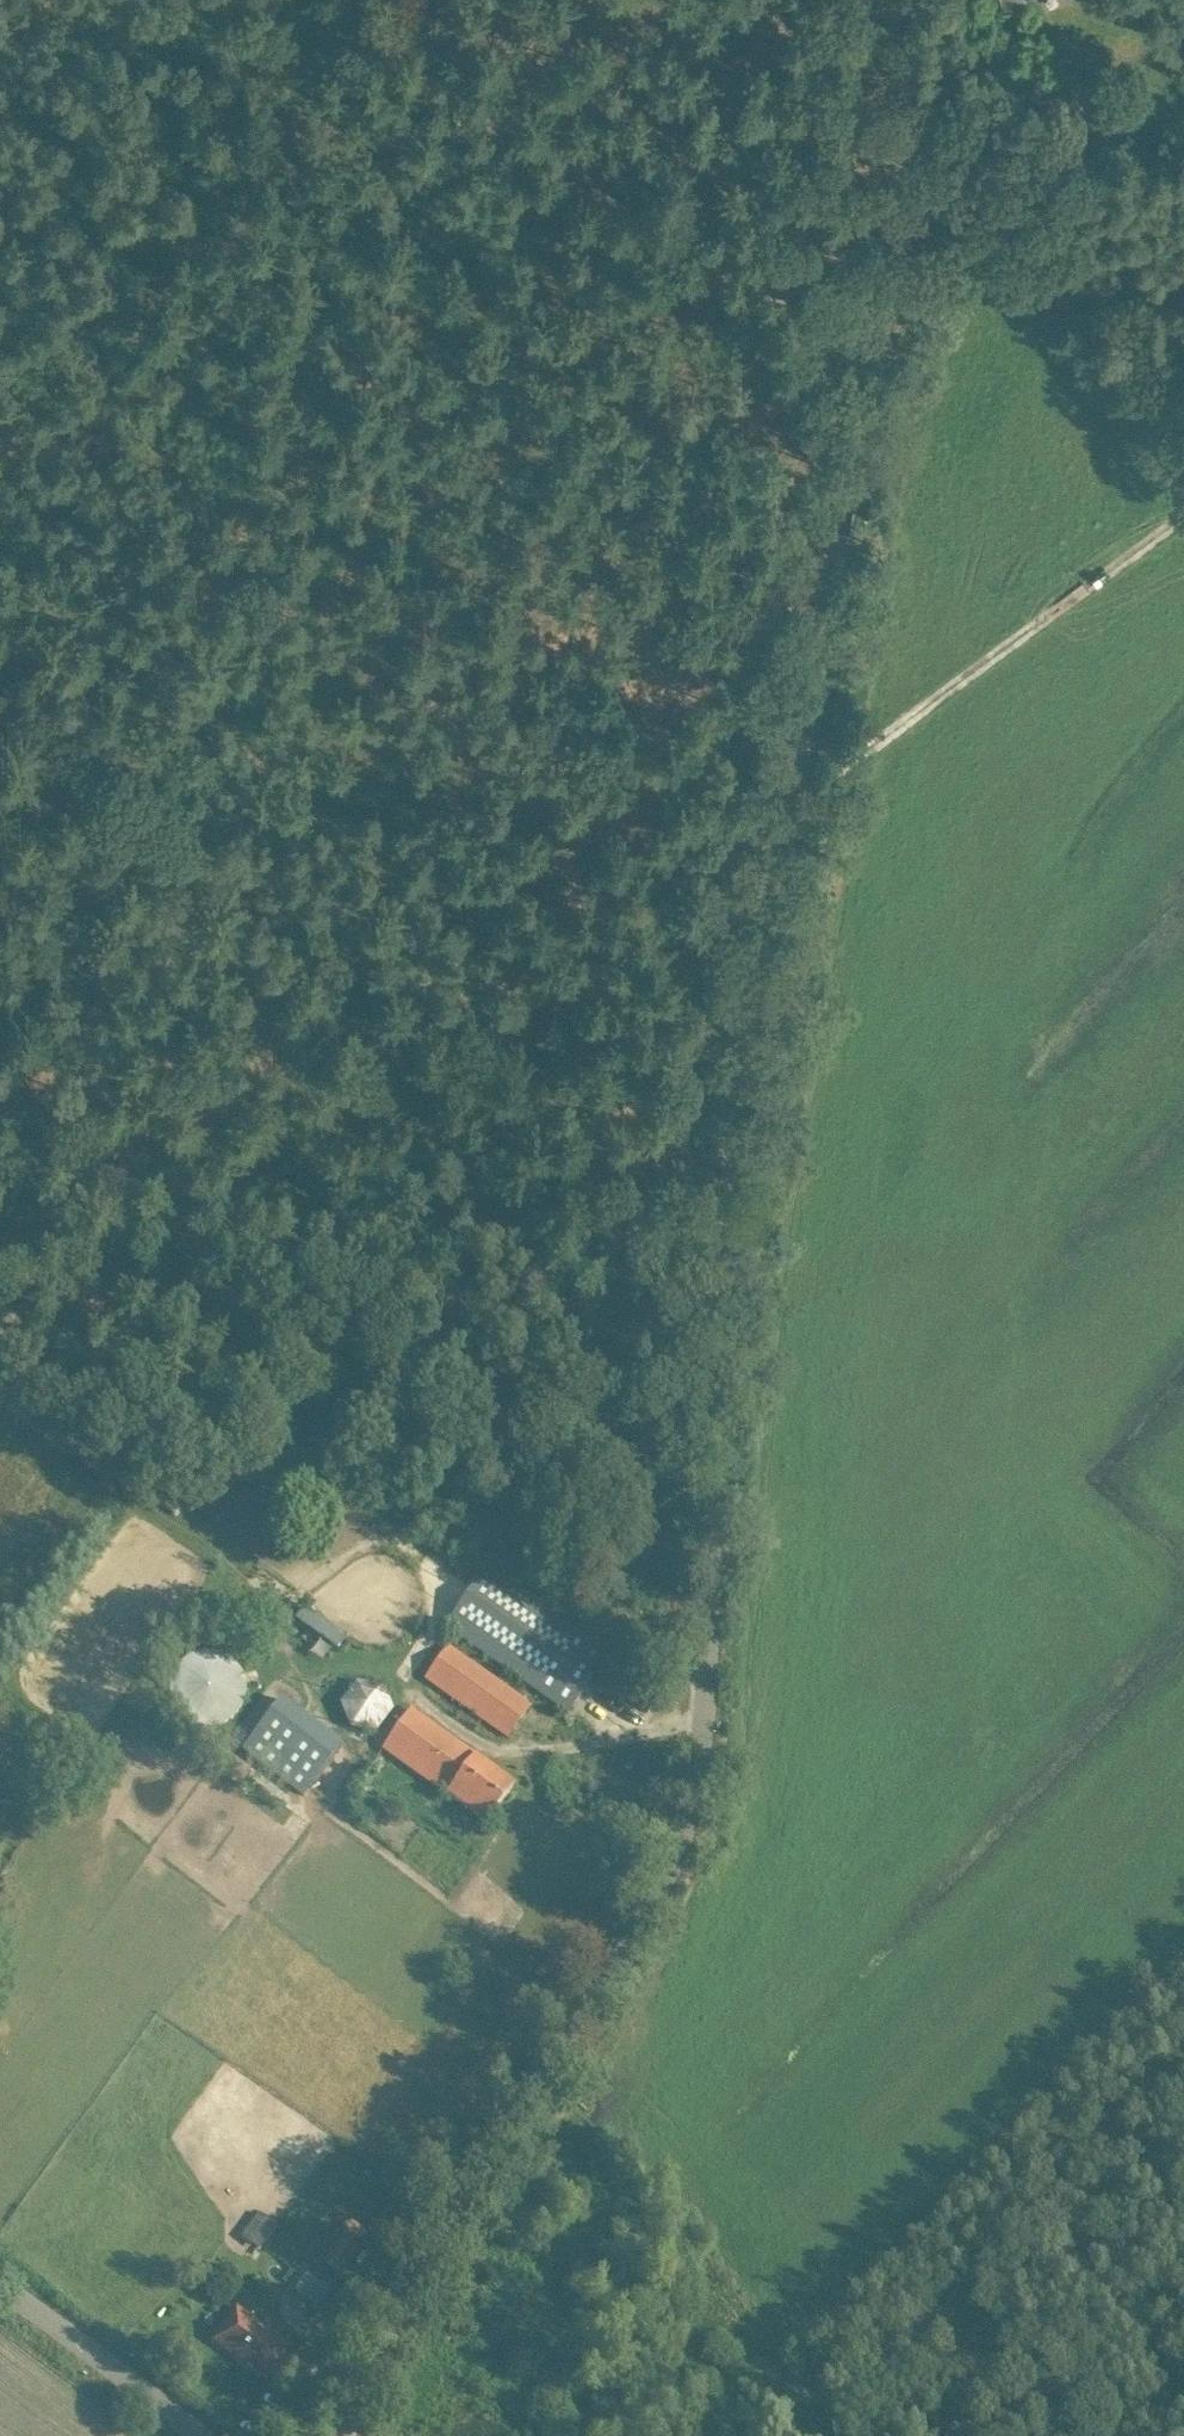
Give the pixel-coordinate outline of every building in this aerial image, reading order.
[(609,1655),(487,1568),(445,1627),(567,1713),(609,1655)] [(288,1617),(332,1650),(342,1637),(298,1604),(288,1617)] [(507,1737),(530,1706),(448,1647),(426,1679),(507,1737)] [(208,1654),(205,1654),(201,1654),(198,1655),(195,1655),(192,1657),(189,1658),(186,1660),(183,1662),(181,1664),(178,1666),(176,1669),(174,1672),(173,1674),(171,1677),(170,1681),(169,1684),(169,1687),(169,1690),(169,1694),(169,1697),(170,1700),(171,1704),(172,1707),(173,1710),(175,1712),(177,1715),(179,1718),(181,1720),(184,1722),(187,1724),(190,1726),(193,1727),(196,1728),(199,1729),(202,1729),(206,1730),(209,1730),(212,1729),(215,1729),(219,1728),(222,1727),(225,1725),(228,1724),(230,1722),(233,1719),(235,1717),(237,1714),(239,1712),(241,1709),(242,1706),(243,1703),(244,1699),(245,1696),(245,1693),(245,1689),(244,1686),(244,1683),(243,1680),(242,1677),(240,1674),(239,1671),(237,1668),(235,1666),(232,1663),(230,1661),(227,1659),(224,1658),(221,1656),(218,1655),(215,1654),(211,1654),(208,1654)] [(381,1687),(354,1682),(339,1704),(350,1729),(377,1731),(393,1710),(381,1687)] [(305,1791),(334,1733),(267,1699),(237,1757),(305,1791)] [(515,1784),(411,1710),(383,1749),(487,1823),(515,1784)] [(240,2236),(256,2247),(273,2223),(257,2212),(240,2236)] [(348,2221),(340,2233),(345,2237),(326,2264),(342,2275),(370,2236),(348,2221)] [(291,2287),(314,2305),(332,2283),(309,2265),(291,2287)] [(235,2308),(212,2341),(266,2380),(290,2347),(235,2308)]
